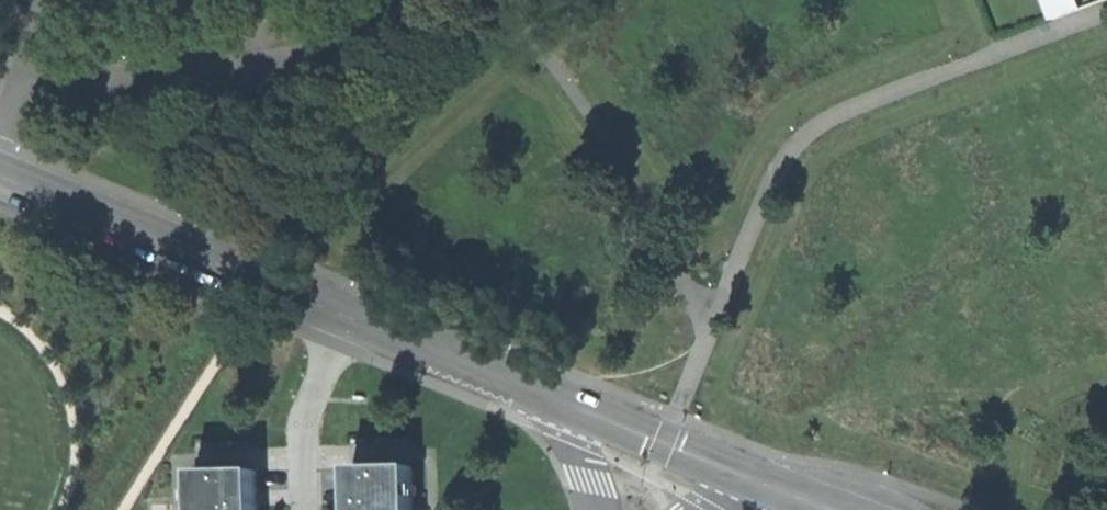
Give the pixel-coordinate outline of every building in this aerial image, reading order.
[(1051,19),(1082,8),(1079,0),(1044,0),(1051,19)] [(352,509),(412,509),(410,459),(350,461),(352,509)] [(196,466),(197,509),(258,509),(257,464),(196,466)]
